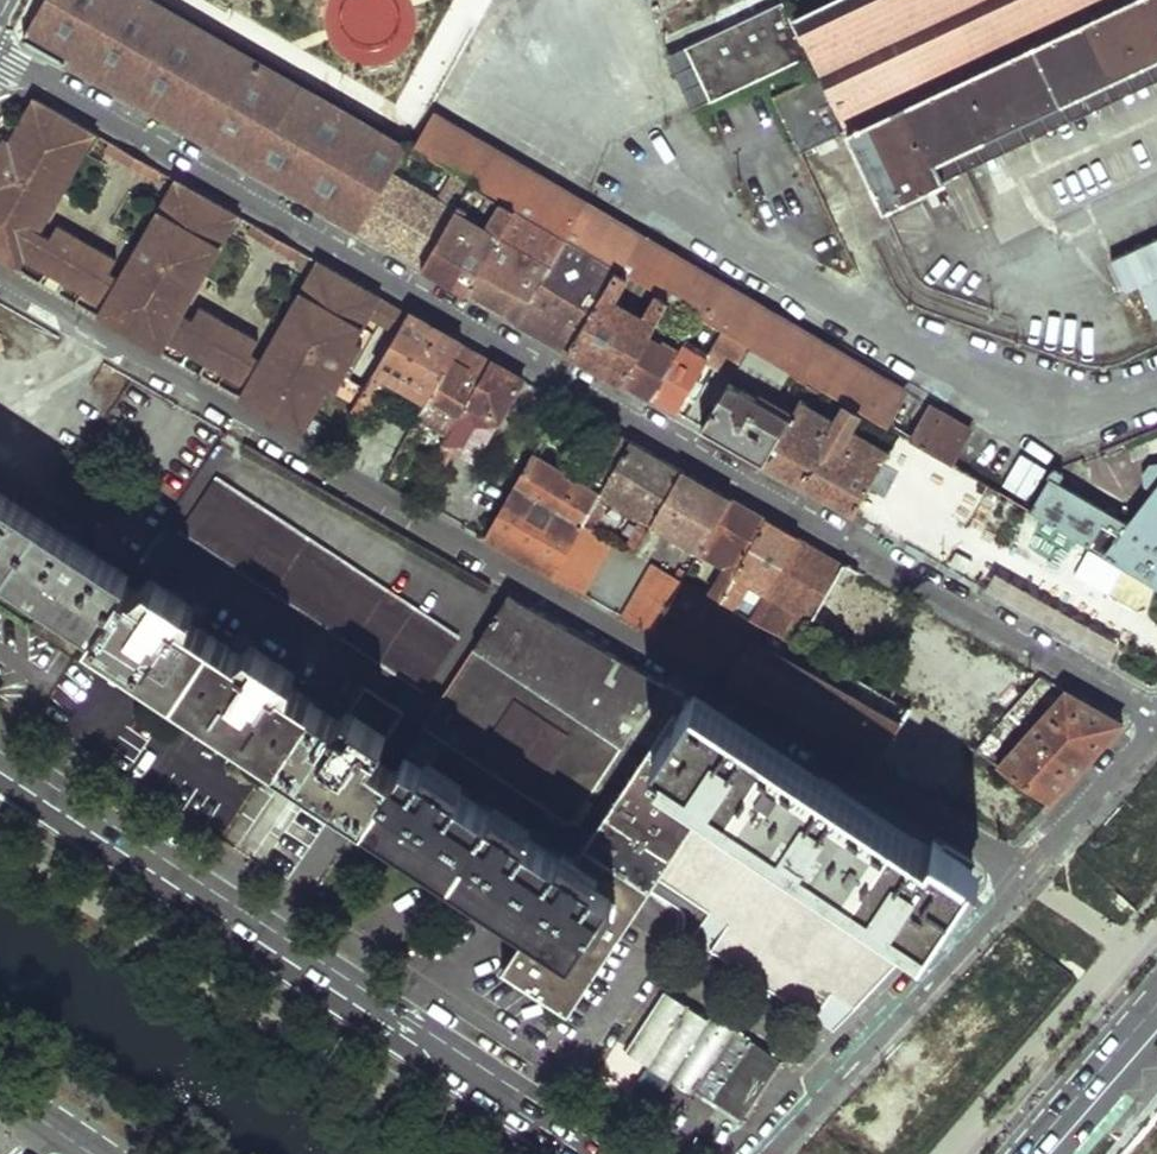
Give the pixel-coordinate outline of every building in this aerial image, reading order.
[(23,41),(357,232),(389,179),(406,152),(301,91),(146,0),(48,0),(23,41)] [(652,28),(641,0),(635,0),(628,2),(639,33),(652,28)] [(788,0),(785,0),(680,50),(706,104),(813,53),(802,30),(788,0)] [(802,30),(813,53),(822,73),(849,128),(1118,0),(865,0),(802,30)] [(849,128),(884,206),(1156,78),(1156,0),(1118,0),(849,128)] [(849,128),(822,73),(773,97),(800,152),(849,128)] [(30,99),(6,141),(0,138),(0,139),(0,263),(15,272),(22,260),(102,306),(95,318),(158,354),(165,342),(244,387),(237,399),(300,434),(325,391),(330,395),(358,346),(352,342),(377,297),(315,261),(258,361),(248,355),(256,342),(197,308),(189,322),(180,315),(236,216),(174,181),(118,281),(108,275),(115,262),(56,228),(48,241),(36,234),(92,134),(36,102),(30,99)] [(435,114),(414,149),(887,426),(909,390),(588,203),(435,114)] [(128,155),(108,143),(103,152),(123,164),(128,155)] [(158,172),(139,161),(133,170),(152,181),(158,172)] [(436,170),(420,161),(416,169),(423,173),(417,183),(425,189),(436,170)] [(443,174),(436,170),(425,189),(432,192),(443,174)] [(420,197),(389,179),(357,232),(389,250),(420,197)] [(468,188),(462,185),(459,190),(465,194),(468,188)] [(512,214),(468,188),(465,194),(453,215),(421,269),(444,282),(466,294),(512,214)] [(453,215),(420,197),(389,250),(397,255),(421,269),(453,215)] [(564,244),(512,214),(466,294),(491,309),(517,323),(564,244)] [(271,237),(252,225),(246,234),(266,246),(271,237)] [(1113,255),(1129,289),(1143,283),(1156,313),(1156,235),(1113,255)] [(299,253),(279,241),(274,251),(294,262),(299,253)] [(615,274),(564,244),(517,323),(543,338),(568,353),(615,274)] [(628,282),(615,274),(568,353),(595,369),(622,384),(667,305),(655,297),(642,321),(614,305),(628,282)] [(674,308),(667,305),(622,384),(637,392),(650,400),(676,356),(659,346),(667,332),(662,329),(674,308)] [(432,329),(405,313),(359,394),(372,402),(388,374),(428,396),(458,343),(432,329)] [(721,336),(696,321),(691,330),(716,344),(721,336)] [(747,352),(721,336),(716,344),(706,361),(705,364),(731,378),(747,352)] [(706,361),(682,347),(676,356),(650,400),(663,407),(676,415),(705,364),(706,361)] [(791,377),(747,352),(731,378),(728,384),(771,410),(791,377)] [(506,371),(490,362),(445,441),(477,458),(522,381),(506,371)] [(771,410),(728,384),(702,429),(733,447),(762,464),(789,420),(771,410)] [(821,394),(809,387),(789,420),(762,464),(808,490),(853,516),(863,498),(886,459),(894,445),(898,439),(888,434),(880,448),(884,450),(880,456),(808,414),(812,408),(821,394)] [(372,402),(359,394),(352,408),(365,415),(372,402)] [(928,402),(907,438),(950,464),(972,428),(928,402)] [(835,422),(812,408),(808,414),(880,456),(884,450),(880,448),(851,431),(835,422)] [(860,417),(844,408),(835,422),(851,431),(860,417)] [(554,431),(548,427),(544,434),(550,437),(554,431)] [(406,470),(426,437),(410,428),(391,462),(406,470)] [(628,442),(610,431),(585,475),(592,480),(586,491),(529,460),(514,486),(582,525),(628,442)] [(905,443),(898,439),(894,445),(901,449),(905,443)] [(655,457),(628,442),(582,525),(592,530),(605,507),(602,505),(608,498),(651,523),(681,472),(655,457)] [(1100,556),(1156,590),(1156,462),(1148,463),(1140,474),(1142,486),(1148,492),(1125,523),(1117,533),(1100,556)] [(705,485),(681,472),(651,523),(650,525),(691,549),(679,568),(688,573),(699,553),(729,499),(705,485)] [(1047,477),(1027,511),(1087,547),(1100,524),(1117,533),(1125,523),(1047,477)] [(386,592),(217,479),(180,531),(352,646),(386,592)] [(0,482),(0,489),(76,542),(79,537),(42,511),(0,482)] [(582,525),(514,486),(483,540),(552,580),(582,525)] [(51,594),(48,600),(41,611),(87,641),(88,639),(92,633),(123,586),(128,578),(76,542),(0,489),(0,559),(51,594)] [(748,510),(729,499),(699,553),(725,569),(709,597),(717,601),(765,520),(748,510)] [(782,530),(765,520),(717,601),(730,609),(746,582),(767,595),(798,539),(782,530)] [(582,525),(552,580),(581,597),(612,542),(592,530),(582,525)] [(647,530),(639,525),(625,549),(633,554),(647,530)] [(820,552),(798,539),(767,595),(757,613),(753,622),(763,628),(797,646),(811,621),(842,564),(820,552)] [(0,559),(0,566),(48,600),(51,594),(0,559)] [(679,568),(674,577),(652,564),(620,619),(651,637),(682,582),(688,573),(679,568)] [(870,580),(842,564),(811,621),(866,652),(898,596),(870,580)] [(1138,579),(1131,576),(1127,582),(1134,587),(1138,579)] [(709,597),(682,582),(651,637),(690,659),(729,681),(763,628),(753,622),(736,612),(730,609),(717,601),(709,597)] [(139,597),(123,586),(92,633),(280,755),(313,706),(286,689),(293,677),(251,649),(243,659),(184,620),(191,610),(150,584),(139,597)] [(458,641),(386,592),(352,646),(424,692),(458,641)] [(617,658),(507,596),(422,728),(569,826),(664,685),(617,658)] [(757,613),(741,603),(736,612),(753,622),(757,613)] [(797,646),(763,628),(729,681),(748,692),(766,703),(797,646)] [(280,755),(92,633),(88,639),(108,652),(153,681),(195,708),(241,738),(276,761),(280,755)] [(797,646),(766,703),(791,717),(824,736),(874,764),(911,713),(889,699),(863,684),(857,680),(839,670),(797,646)] [(857,680),(864,668),(847,658),(839,670),(857,680)] [(889,699),(897,684),(889,680),(890,677),(873,666),(863,684),(889,699)] [(1054,686),(1043,679),(1014,714),(993,739),(1002,745),(1054,686)] [(340,707),(320,695),(313,706),(280,755),(369,813),(397,772),(372,755),(400,714),(365,691),(343,726),(332,719),(340,707)] [(1124,726),(1067,693),(1011,760),(999,750),(995,754),(986,748),(979,755),(998,767),(1052,802),(1084,767),(1124,726)] [(817,781),(691,698),(657,750),(721,791),(932,930),(974,866),(934,840),(930,846),(821,775),(817,781)] [(946,724),(929,714),(926,722),(942,732),(946,724)] [(441,754),(419,740),(408,757),(429,770),(441,754)] [(654,894),(721,791),(657,750),(589,851),(643,887),(654,894)] [(369,813),(280,755),(276,761),(340,802),(345,805),(365,819),(369,813)] [(433,777),(406,760),(397,772),(369,813),(540,926),(595,960),(631,905),(585,875),(587,871),(579,866),(569,864),(517,830),(520,827),(501,814),(499,819),(452,788),(454,785),(437,772),(433,777)] [(932,930),(721,791),(654,894),(674,908),(683,918),(680,933),(815,1019),(813,1022),(832,1035),(875,988),(932,930)] [(643,887),(589,851),(579,866),(587,871),(585,875),(631,905),(643,887)] [(595,960),(540,926),(511,971),(567,1006),(595,960)] [(711,1021),(664,990),(630,1040),(745,1117),(783,1060),(714,1016),(711,1021)] [(786,1063),(783,1060),(745,1117),(630,1040),(624,1049),(745,1128),(786,1063)] [(1138,1153),(1156,1153),(1156,1135),(1138,1153)]
